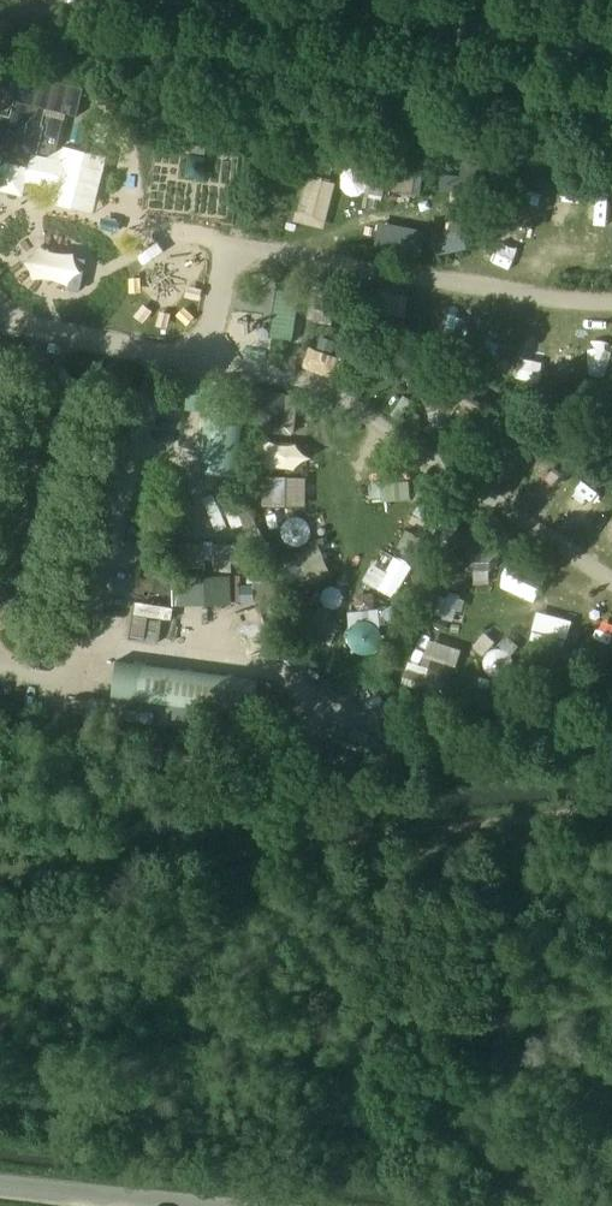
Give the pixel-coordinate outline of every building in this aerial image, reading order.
[(0,115),(0,168),(33,175),(36,162),(53,166),(64,120),(31,111),(29,122),(0,115)] [(420,197),(422,169),(388,167),(387,196),(420,197)] [(326,228),(338,183),(308,175),(296,220),(326,228)] [(569,216),(568,192),(552,192),(553,216),(569,216)] [(74,282),(76,250),(27,247),(25,279),(74,282)] [(340,376),(345,355),(308,348),(303,369),(340,376)] [(365,396),(381,405),(391,389),(375,380),(365,396)] [(327,426),(322,441),(342,448),(348,433),(327,426)] [(265,475),(264,504),(308,505),(309,476),(265,475)] [(333,580),(310,506),(273,517),(284,555),(294,552),(305,589),(333,580)] [(487,577),(498,550),(474,539),(462,567),(487,577)] [(398,596),(412,561),(383,550),(369,584),(398,596)] [(234,603),(234,573),(177,574),(178,604),(234,603)] [(448,592),(441,618),(460,623),(467,596),(448,592)] [(379,608),(351,610),(352,632),(380,630),(379,608)] [(319,611),(318,636),(335,637),(336,612),(319,611)] [(606,652),(611,639),(611,616),(601,611),(587,644),(606,652)] [(570,644),(569,612),(533,612),(533,645),(570,644)] [(430,655),(455,666),(463,650),(437,639),(430,655)] [(255,680),(114,660),(109,694),(250,714),(255,680)]
